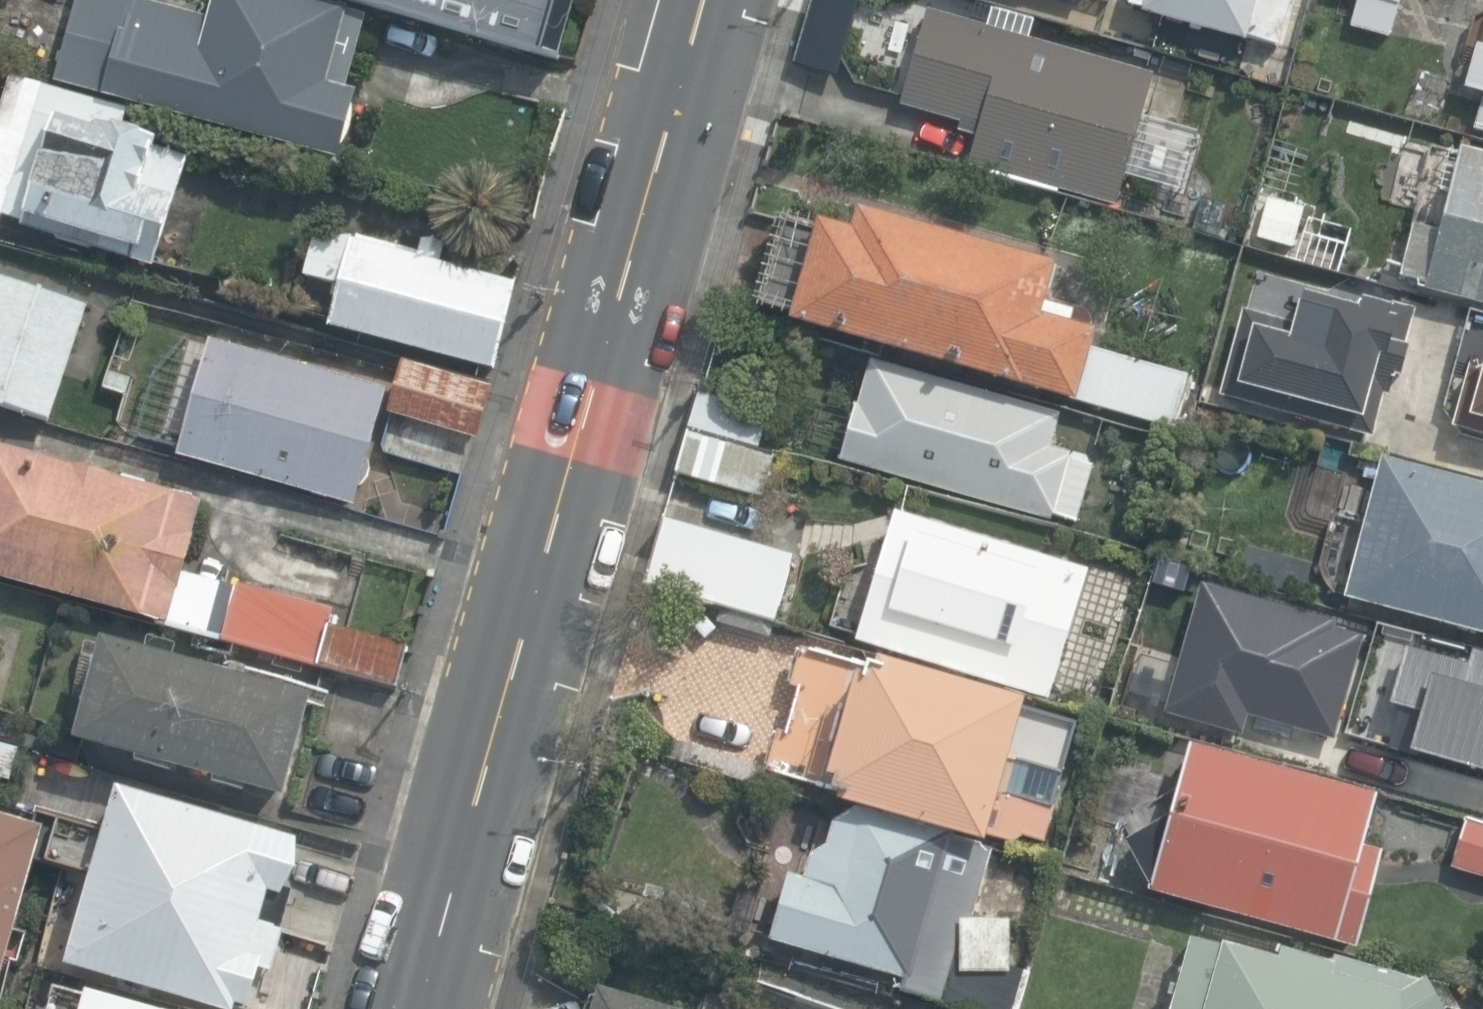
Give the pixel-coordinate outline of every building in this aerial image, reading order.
[(38,69),(322,142),(357,7),(330,0),(56,0),(38,69)] [(561,62),(579,0),(348,0),(561,62)] [(1087,8),(1089,0),(1058,0),(1087,8)] [(1284,51),(1301,0),(1124,0),(1284,51)] [(1337,28),(1382,37),(1390,0),(1343,0),(1337,28)] [(1439,73),(1474,83),(1462,124),(1482,130),(1482,0),(1460,0),(1439,73)] [(886,105),(962,125),(948,159),(1113,201),(1122,169),(1157,178),(1180,87),(1146,79),(1151,62),(912,1),(886,105)] [(1,211),(152,249),(175,159),(126,147),(134,115),(0,81),(0,216),(1,211)] [(1437,140),(1403,276),(1482,296),(1482,151),(1437,140)] [(1258,179),(1245,233),(1296,245),(1309,191),(1258,179)] [(1025,295),(1039,247),(836,187),(829,212),(787,200),(758,300),(1060,388),(1082,311),(1025,295)] [(274,272),(309,282),(302,308),(486,358),(510,269),(291,209),(274,272)] [(1247,258),(1217,365),(1348,401),(1377,293),(1247,258)] [(72,426),(117,311),(0,265),(0,398),(72,426)] [(1432,400),(1482,414),(1482,314),(1458,307),(1432,400)] [(371,373),(187,317),(152,441),(348,500),(377,404),(468,431),(485,373),(381,342),(371,373)] [(1053,443),(1062,409),(850,351),(821,458),(1075,526),(1095,454),(1053,443)] [(689,380),(661,471),(746,497),(773,406),(689,380)] [(381,682),(398,625),(341,608),(352,572),(242,539),(233,568),(190,555),(213,479),(35,426),(31,438),(0,429),(0,567),(381,682)] [(1367,434),(1321,578),(1482,627),(1482,468),(1367,434)] [(1096,555),(876,488),(835,624),(1055,691),(1096,555)] [(649,504),(625,570),(769,623),(793,557),(649,504)] [(1201,567),(1148,548),(1124,615),(1177,634),(1201,567)] [(1237,598),(1203,721),(1354,763),(1388,641),(1237,598)] [(315,697),(67,619),(34,724),(282,802),(315,697)] [(968,825),(989,742),(1055,754),(1063,719),(994,701),(998,683),(786,629),(768,700),(799,708),(782,778),(968,825)] [(1366,781),(1163,726),(1122,876),(1326,932),(1366,781)] [(296,823),(84,762),(32,942),(244,1002),(296,823)] [(0,802),(0,881),(24,809),(0,802)] [(748,925),(890,967),(886,982),(977,1008),(981,1008),(1008,918),(973,908),(992,843),(951,831),(948,840),(822,802),(809,844),(780,835),(748,925)] [(1447,809),(1430,866),(1482,881),(1482,819),(1447,809)] [(709,1005),(578,966),(564,1008),(708,1008),(709,1005)] [(33,977),(24,1008),(154,1008),(33,977)]
